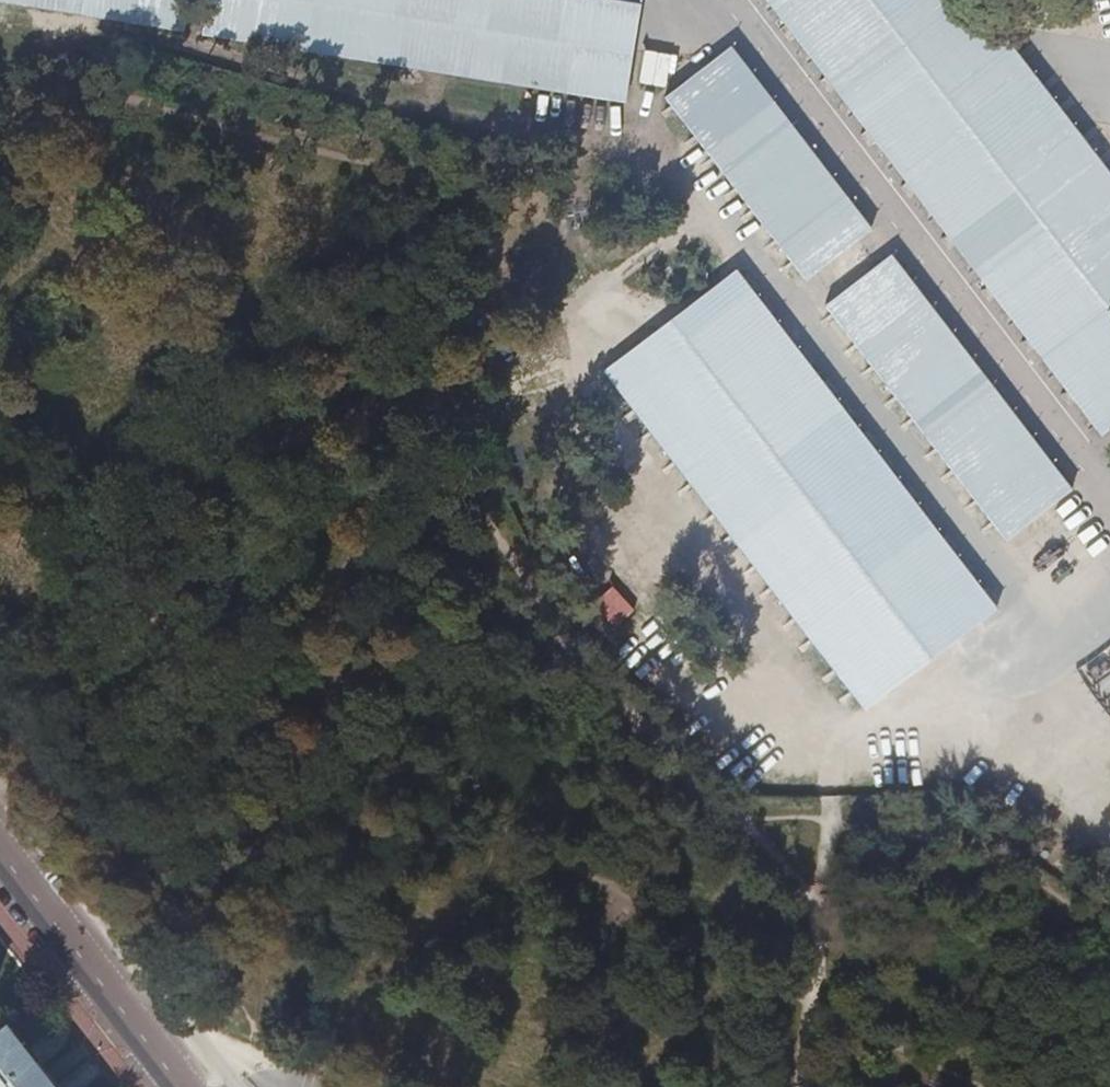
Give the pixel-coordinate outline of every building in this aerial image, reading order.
[(2,1031),(0,1032),(0,1086),(45,1086),(2,1031)]
